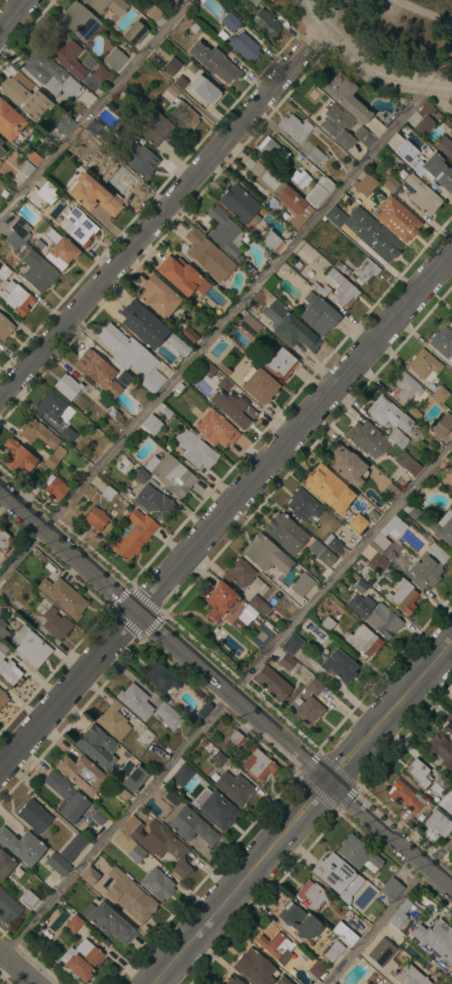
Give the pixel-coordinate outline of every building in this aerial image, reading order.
[(57,20),(74,0),(76,0),(102,23),(85,44),(57,20)] [(99,15),(82,0),(123,0),(129,6),(119,17),(106,6),(99,15)] [(153,4),(163,13),(162,15),(163,15),(157,21),(156,20),(155,22),(145,13),(153,4)] [(280,24),(278,26),(281,29),(273,38),(270,35),(268,38),(249,21),(261,8),(280,24)] [(242,22),(233,32),(221,22),(230,12),(242,22)] [(135,20),(148,30),(133,47),(121,36),(135,20)] [(260,47),(258,50),(260,52),(253,61),(250,59),(247,62),(227,43),(234,35),(237,37),(242,31),(260,47)] [(51,56),(55,51),(52,48),(64,34),(82,50),(74,59),(82,65),(81,66),(88,72),(80,81),(51,56)] [(196,39),(200,42),(199,43),(204,47),(209,51),(213,47),(224,56),(223,58),(241,73),(234,82),(231,79),(226,85),(213,73),(212,74),(200,64),(186,52),(191,47),(190,46),(196,39)] [(20,65),(24,61),(23,60),(36,46),(59,67),(60,66),(70,75),(70,76),(81,86),(79,89),(80,90),(82,88),(84,90),(77,98),(74,95),(71,98),(61,89),(55,96),(20,65)] [(114,47),(127,58),(116,72),(103,61),(114,47)] [(172,57),(181,65),(170,77),(161,69),(172,57)] [(110,73),(110,72),(115,76),(112,80),(107,75),(101,83),(91,74),(100,64),(110,73)] [(19,108),(0,92),(0,85),(7,77),(10,79),(13,75),(18,71),(34,85),(29,92),(31,94),(35,89),(45,98),(46,97),(54,105),(50,110),(46,107),(39,116),(40,117),(36,121),(35,120),(34,122),(19,109),(19,108)] [(372,114),(363,125),(356,120),(353,123),(354,124),(346,133),(355,140),(346,151),(333,139),(334,138),(319,125),(327,115),(332,119),(341,109),(346,114),(348,112),(320,88),(326,80),(327,81),(330,78),(332,79),(338,71),(357,88),(351,95),(372,114)] [(221,95),(211,106),(188,86),(198,74),(221,95)] [(181,136),(172,147),(163,139),(155,148),(139,133),(147,124),(141,118),(142,117),(130,105),(138,96),(181,136)] [(199,116),(197,118),(200,121),(192,129),(190,127),(187,130),(169,113),(170,112),(165,108),(171,102),(173,104),(178,98),(180,101),(181,100),(199,116)] [(10,142),(0,134),(0,99),(27,122),(10,142)] [(276,124),(284,116),(287,118),(291,113),(300,121),(299,122),(302,124),(306,119),(314,126),(310,131),(310,132),(299,145),(276,124)] [(64,135),(61,133),(60,134),(57,132),(58,130),(54,126),(65,114),(75,123),(64,135)] [(425,114),(436,123),(423,138),(412,129),(425,114)] [(85,128),(93,119),(95,121),(96,120),(103,126),(98,132),(100,137),(110,145),(107,148),(85,128)] [(114,132),(124,122),(134,131),(125,142),(114,132)] [(352,135),(361,125),(373,135),(372,136),(376,139),(374,141),(375,141),(368,149),(352,135)] [(281,148),(282,147),(290,154),(285,159),(279,153),(272,161),(260,150),(260,151),(256,148),(267,135),(281,148)] [(443,135),(451,143),(451,162),(434,146),(443,135)] [(447,165),(451,169),(450,170),(451,172),(451,189),(449,192),(425,171),(420,177),(414,172),(415,171),(393,152),(405,139),(419,152),(416,156),(424,163),(434,152),(444,161),(442,163),(445,166),(445,167),(447,165)] [(158,160),(149,170),(151,173),(145,180),(127,164),(128,164),(120,157),(129,146),(136,152),(142,146),(158,160)] [(328,159),(323,164),(319,160),(315,165),(306,156),(314,146),(328,159)] [(97,154),(103,147),(117,159),(111,166),(97,154)] [(35,169),(27,178),(21,172),(20,173),(18,170),(26,160),(35,169)] [(296,232),(287,224),(294,216),(289,212),(290,210),(254,179),(264,167),(314,210),(296,232)] [(99,180),(104,173),(112,179),(120,170),(122,172),(123,171),(138,184),(134,189),(132,187),(129,190),(131,192),(123,201),(99,180)] [(289,177),(296,170),(299,174),(302,170),(312,180),(305,186),(304,185),(301,189),(289,177)] [(83,171),(111,196),(110,196),(122,207),(113,218),(96,203),(98,201),(95,198),(93,201),(95,203),(87,212),(66,193),(76,181),(74,180),(83,171)] [(443,201),(429,217),(407,198),(412,192),(414,194),(416,192),(404,181),(411,172),(443,201)] [(365,197),(351,185),(356,179),(358,181),(358,182),(359,183),(367,173),(378,183),(365,197)] [(400,184),(392,193),(382,185),(390,175),(400,184)] [(314,207),(304,198),(322,176),(325,178),(326,177),(334,184),(314,207)] [(46,181),(56,189),(53,192),(56,194),(54,196),(58,199),(54,204),(47,198),(44,202),(35,193),(46,181)] [(217,201),(221,197),(219,195),(225,188),(227,191),(233,185),(235,186),(236,184),(261,206),(244,225),(217,201)] [(422,224),(416,230),(418,231),(412,238),(411,236),(404,243),(370,213),(383,199),(387,195),(390,195),(422,224)] [(207,235),(217,224),(205,215),(215,204),(229,216),(228,218),(240,229),(240,230),(243,233),(240,236),(242,238),(239,241),(245,246),(234,259),(207,235)] [(347,217),(338,228),(323,215),(332,205),(347,217)] [(402,246),(397,251),(398,252),(393,258),(392,257),(386,264),(353,234),(356,231),(350,226),(353,223),(348,218),(350,216),(348,214),(356,205),(402,246)] [(84,215),(99,229),(92,236),(92,235),(89,238),(92,241),(84,250),(80,246),(81,245),(68,233),(74,226),(64,217),(74,206),(84,215)] [(13,231),(9,227),(18,216),(31,228),(28,232),(31,235),(25,242),(24,241),(15,250),(4,240),(13,231)] [(237,265),(221,284),(220,282),(219,283),(202,268),(201,268),(185,254),(190,247),(189,245),(191,243),(183,236),(193,225),(204,235),(203,236),(237,265)] [(80,252),(73,260),(71,258),(66,264),(61,271),(44,257),(55,243),(43,233),(49,226),(80,252)] [(282,241),(272,252),(259,240),(269,229),(282,241)] [(60,274),(50,286),(49,285),(41,293),(21,276),(29,267),(21,260),(31,248),(60,274)] [(155,270),(168,255),(175,261),(178,257),(186,265),(187,264),(203,278),(186,297),(155,270)] [(367,257),(381,270),(368,285),(364,281),(362,284),(354,277),(357,275),(354,272),(367,257)] [(4,281),(0,277),(0,268),(4,264),(12,272),(4,281)] [(361,293),(347,308),(344,304),(341,307),(333,299),(335,296),(334,295),(338,290),(334,286),(336,283),(326,274),(332,267),(361,293)] [(182,300),(164,320),(137,296),(145,287),(142,285),(152,273),(182,300)] [(322,288),(326,284),(331,289),(327,294),(329,295),(325,298),(324,297),(323,298),(310,285),(314,281),(322,288)] [(22,318),(0,298),(0,292),(3,289),(8,294),(17,284),(27,293),(27,292),(35,299),(31,304),(29,302),(26,306),(30,309),(22,318)] [(341,317),(329,330),(328,329),(321,337),(298,316),(309,304),(303,298),(310,291),(316,296),(317,295),(341,317)] [(169,331),(152,351),(121,323),(126,318),(119,313),(124,308),(125,309),(133,299),(163,325),(169,331)] [(322,342),(312,353),(299,341),(296,344),(294,342),(294,344),(292,347),(289,347),(273,333),(272,329),(274,327),(271,325),(273,323),(262,313),(274,299),(322,342)] [(2,342),(0,340),(0,313),(15,326),(2,342)] [(261,327),(252,338),(237,324),(247,314),(261,327)] [(159,362),(147,376),(140,369),(138,371),(131,365),(126,370),(112,358),(116,353),(97,336),(109,322),(128,339),(130,336),(159,362)] [(199,337),(191,345),(179,334),(187,325),(199,337)] [(444,325),(451,332),(451,358),(449,355),(446,359),(429,343),(431,340),(430,339),(436,331),(438,332),(444,325)] [(165,341),(173,331),(193,348),(185,358),(165,341)] [(298,359),(297,361),(300,364),(292,373),(291,372),(285,380),(282,377),(281,378),(277,375),(276,377),(264,366),(264,365),(259,360),(270,348),(275,352),(281,345),(298,359)] [(408,365),(411,362),(410,361),(423,347),(444,366),(430,381),(424,381),(408,365)] [(117,372),(103,388),(75,364),(89,348),(117,372)] [(279,385),(275,389),(277,391),(271,398),(271,399),(267,404),(251,390),(251,391),(249,389),(252,385),(245,379),(250,373),(242,366),(249,358),(279,385)] [(241,375),(234,384),(222,373),(229,365),(241,375)] [(153,394),(141,384),(150,373),(151,374),(155,369),(167,379),(153,394)] [(421,386),(420,387),(423,390),(417,397),(414,394),(405,404),(395,394),(400,389),(394,384),(400,377),(397,374),(402,369),(421,386)] [(132,378),(121,390),(113,383),(117,379),(116,378),(124,370),(132,378)] [(57,389),(57,388),(54,385),(64,373),(68,376),(68,375),(78,384),(79,382),(83,386),(82,387),(83,388),(81,391),(80,390),(70,401),(57,389)] [(233,384),(225,394),(215,385),(224,376),(233,384)] [(443,403),(432,394),(440,385),(451,394),(443,403)] [(50,417),(49,418),(46,416),(47,415),(44,412),(39,418),(32,412),(51,390),(76,411),(66,423),(63,420),(60,423),(57,424),(50,417)] [(242,430),(225,415),(225,414),(209,400),(215,392),(216,393),(219,391),(224,396),(225,395),(226,397),(229,394),(233,397),(234,397),(236,399),(239,396),(258,413),(242,430)] [(414,422),(404,433),(396,425),(394,427),(386,420),(386,421),(387,422),(383,426),(366,411),(381,393),(414,422)] [(240,434),(231,445),(228,442),(225,446),(218,440),(215,444),(215,443),(213,445),(194,428),(200,422),(199,421),(205,413),(207,415),(212,409),(240,434)] [(446,412),(451,417),(451,425),(439,440),(431,434),(433,432),(430,430),(446,412)] [(151,413),(163,424),(153,436),(141,425),(151,413)] [(61,441),(52,450),(54,451),(59,445),(66,452),(59,460),(60,461),(51,471),(42,463),(51,454),(52,454),(53,453),(52,451),(51,452),(43,444),(42,445),(37,441),(33,446),(19,433),(22,430),(20,428),(24,424),(23,423),(29,415),(38,423),(39,421),(46,428),(47,427),(61,441)] [(380,432),(379,434),(391,444),(380,456),(378,455),(374,460),(367,453),(366,454),(355,444),(354,445),(350,441),(351,441),(344,435),(357,421),(361,426),(366,420),(380,432)] [(78,435),(69,444),(59,435),(67,425),(78,435)] [(182,455),(186,450),(179,444),(180,443),(174,438),(183,427),(189,432),(190,430),(199,438),(199,439),(211,449),(220,456),(209,468),(203,463),(198,469),(182,455)] [(410,440),(402,449),(387,436),(395,427),(410,440)] [(37,460),(28,471),(23,467),(20,471),(18,470),(15,473),(2,462),(8,455),(7,453),(6,451),(7,449),(7,448),(4,445),(11,437),(37,460)] [(349,453),(350,452),(367,466),(365,469),(368,472),(366,477),(357,488),(330,466),(334,461),(333,457),(333,455),(334,454),(330,451),(338,442),(349,453)] [(422,467),(414,477),(404,468),(403,469),(393,460),(399,453),(404,451),(422,467)] [(197,478),(190,487),(191,488),(182,498),(181,497),(180,499),(150,473),(151,472),(144,466),(153,456),(159,461),(167,452),(197,478)] [(338,516),(301,481),(309,472),(310,474),(313,471),(312,469),(318,462),(320,464),(321,463),(355,494),(346,505),(347,506),(338,516)] [(150,475),(142,484),(133,475),(141,467),(150,475)] [(69,488),(57,502),(52,497),(51,499),(48,496),(49,495),(43,490),(47,485),(43,481),(50,473),(55,477),(56,476),(69,488)] [(22,485),(30,475),(41,484),(39,486),(42,488),(34,496),(22,485)] [(391,502),(381,493),(390,482),(400,491),(391,502)] [(133,499),(147,483),(162,496),(163,494),(176,506),(163,521),(151,510),(149,513),(133,499)] [(117,492),(110,501),(101,494),(108,486),(117,492)] [(325,509),(317,518),(311,513),(304,522),(299,518),(298,519),(290,513),(292,511),(285,505),(292,498),(290,497),(299,486),(325,509)] [(424,513),(416,522),(402,510),(409,501),(424,513)] [(95,506),(101,511),(102,509),(105,512),(104,513),(109,518),(98,532),(90,526),(83,520),(95,506)] [(449,510),(451,507),(451,549),(428,527),(434,520),(437,523),(449,509),(449,510)] [(159,525),(149,537),(150,538),(144,545),(143,544),(139,548),(141,549),(136,555),(134,554),(127,562),(114,550),(113,551),(110,548),(116,541),(119,543),(135,524),(127,518),(127,517),(123,514),(128,509),(132,513),(136,508),(144,515),(146,513),(159,525)] [(297,526),(297,525),(309,536),(307,539),(303,544),(299,548),(299,549),(295,553),(292,556),(262,529),(276,513),(279,513),(280,514),(282,512),(297,526)] [(368,523),(358,534),(347,524),(357,513),(368,523)] [(395,514),(408,526),(400,534),(395,539),(388,532),(384,536),(391,542),(380,554),(369,544),(372,541),(371,540),(395,514)] [(3,556),(0,553),(0,532),(2,530),(14,540),(7,548),(8,550),(3,556)] [(294,563),(284,575),(270,563),(263,571),(243,553),(242,551),(258,532),(294,563)] [(336,553),(323,541),(331,533),(343,544),(336,553)] [(325,565),(316,557),(317,555),(310,549),(316,541),(324,548),(325,547),(334,555),(325,565)] [(450,556),(442,565),(443,565),(441,568),(443,570),(438,575),(441,577),(434,585),(431,583),(429,586),(427,585),(422,591),(410,581),(414,576),(411,573),(412,572),(409,569),(416,561),(417,561),(433,542),(450,556)] [(367,563),(376,552),(389,563),(380,574),(367,563)] [(257,572),(252,578),(254,580),(256,577),(269,588),(262,596),(249,585),(249,584),(248,583),(243,589),(238,585),(237,586),(234,584),(235,582),(231,579),(227,584),(221,578),(239,557),(257,572)] [(304,572),(315,582),(301,598),(290,588),(304,572)] [(7,602),(0,595),(0,586),(3,583),(2,583),(8,576),(9,575),(21,586),(20,588),(23,590),(16,598),(13,596),(7,602)] [(88,603),(80,613),(82,615),(76,622),(36,587),(44,578),(51,584),(58,576),(88,603)] [(414,587),(412,589),(423,599),(416,607),(415,607),(407,616),(406,615),(405,616),(400,612),(401,610),(396,606),(395,608),(387,601),(389,599),(385,596),(402,577),(414,587)] [(368,586),(361,594),(353,586),(359,579),(368,586)] [(238,596),(237,596),(240,599),(236,604),(232,602),(225,610),(224,610),(224,611),(224,612),(224,614),(224,615),(222,615),(220,615),(214,622),(213,621),(212,621),(209,619),(209,617),(205,614),(211,607),(203,600),(207,595),(207,594),(214,586),(214,584),(217,581),(218,581),(220,580),(238,596)] [(345,604),(356,593),(362,598),(366,594),(378,605),(380,602),(392,612),(395,608),(401,613),(397,618),(403,623),(394,634),(393,633),(387,640),(345,604)] [(271,608),(270,609),(272,611),(267,617),(265,615),(264,616),(257,610),(247,602),(255,594),(271,608)] [(74,625),(65,634),(66,635),(63,638),(59,641),(41,626),(46,620),(41,615),(51,604),(58,610),(55,613),(61,618),(63,615),(74,625)] [(336,623),(329,632),(320,624),(328,616),(336,623)] [(3,639),(0,636),(0,618),(7,624),(4,628),(8,632),(3,639)] [(53,650),(35,670),(26,661),(27,661),(13,648),(15,646),(9,641),(24,623),(30,629),(30,630),(53,650)] [(383,642),(377,649),(378,650),(375,653),(372,651),(367,657),(359,650),(358,651),(345,639),(349,633),(351,636),(362,623),(383,642)] [(293,632),(304,642),(292,656),(281,647),(293,632)] [(12,685),(0,675),(0,641),(1,642),(10,650),(5,655),(2,659),(6,662),(9,659),(15,664),(14,665),(23,673),(20,677),(23,680),(19,684),(16,681),(12,685)] [(357,666),(352,672),(355,674),(345,684),(328,670),(326,672),(319,666),(336,647),(357,666)] [(277,662),(286,652),(300,666),(292,675),(277,662)] [(155,659),(182,682),(176,689),(171,685),(161,696),(153,688),(153,687),(141,676),(145,671),(142,669),(148,662),(151,664),(155,659)] [(293,688),(280,702),(273,695),(271,697),(265,691),(266,690),(253,677),(265,664),(293,688)] [(314,677),(324,686),(316,696),(305,687),(314,677)] [(149,696),(145,701),(154,708),(152,711),(153,712),(145,722),(115,697),(121,690),(124,692),(132,682),(149,696)] [(1,707),(0,708),(0,689),(6,695),(5,696),(9,699),(2,707),(1,707)] [(326,709),(318,718),(317,716),(311,722),(310,721),(306,725),(292,712),(298,705),(293,702),(297,697),(303,702),(309,695),(326,709)] [(115,699),(122,705),(117,711),(128,720),(126,722),(132,727),(119,742),(94,720),(100,713),(102,715),(115,699)] [(184,719),(181,722),(182,723),(178,728),(177,727),(173,731),(162,722),(163,720),(154,712),(163,701),(184,719)] [(207,701),(213,707),(199,723),(193,717),(197,712),(207,701)] [(451,714),(451,713),(451,738),(441,728),(443,726),(442,725),(445,721),(444,720),(450,712),(451,714)] [(73,743),(81,734),(81,735),(86,730),(87,731),(93,723),(117,744),(116,745),(117,746),(116,749),(114,752),(111,753),(113,755),(112,756),(117,759),(106,772),(73,743)] [(155,736),(145,748),(136,739),(146,728),(155,736)] [(450,741),(451,743),(451,767),(448,771),(440,764),(438,766),(430,759),(432,757),(425,750),(431,744),(429,742),(439,732),(449,742),(450,741)] [(278,767),(272,774),(268,769),(261,777),(263,779),(260,782),(257,779),(256,781),(245,772),(247,770),(241,765),(249,756),(251,753),(248,751),(253,746),(255,748),(256,748),(278,767)] [(227,758),(219,767),(210,759),(218,750),(227,758)] [(107,777),(98,787),(99,788),(90,798),(55,767),(58,763),(59,760),(61,759),(64,755),(74,763),(76,760),(79,757),(80,757),(82,755),(107,777)] [(429,770),(428,772),(430,774),(429,775),(430,777),(428,780),(430,782),(423,790),(417,784),(418,783),(417,782),(416,784),(412,780),(413,779),(412,778),(413,777),(412,777),(411,778),(407,774),(408,773),(404,770),(409,764),(409,765),(415,758),(429,770)] [(179,788),(193,772),(182,762),(168,777),(179,788)] [(138,763),(150,772),(132,793),(121,783),(138,763)] [(90,803),(88,805),(93,810),(88,814),(84,810),(78,817),(80,818),(74,824),(73,822),(71,824),(58,812),(59,811),(56,809),(64,800),(42,780),(52,769),(90,803)] [(213,784),(225,770),(233,778),(237,773),(254,788),(252,790),(254,792),(249,798),(249,799),(241,808),(213,784)] [(442,774),(450,782),(439,795),(430,787),(442,774)] [(399,776),(400,777),(398,779),(414,794),(416,792),(427,801),(415,814),(407,807),(408,807),(399,799),(395,803),(387,796),(389,794),(387,792),(392,786),(391,785),(399,776)] [(54,818),(39,835),(16,814),(31,797),(54,818)] [(239,813),(238,814),(242,818),(232,828),(228,825),(227,827),(210,811),(222,797),(239,813)] [(221,837),(212,847),(194,832),(192,835),(193,836),(188,842),(187,841),(186,841),(167,824),(184,805),(221,837)] [(449,817),(447,819),(450,821),(445,827),(444,826),(436,835),(436,834),(434,836),(430,833),(432,830),(421,821),(425,816),(429,819),(438,807),(449,817)] [(99,808),(108,818),(100,826),(91,817),(99,808)] [(193,869),(183,880),(181,879),(180,881),(169,871),(177,863),(173,856),(166,850),(159,858),(148,848),(146,850),(132,838),(132,839),(128,836),(129,835),(127,834),(128,833),(125,831),(126,830),(122,827),(132,815),(145,825),(141,829),(148,834),(158,822),(176,838),(189,849),(184,855),(185,862),(193,869)] [(29,868),(0,842),(0,827),(2,825),(19,840),(21,838),(20,837),(27,830),(47,848),(29,868)] [(69,864),(59,854),(78,832),(89,841),(69,864)] [(373,873),(365,866),(365,867),(363,865),(358,870),(336,852),(341,846),(340,845),(341,844),(341,842),(344,839),(346,839),(351,833),(384,862),(373,873)] [(136,844),(147,853),(138,864),(136,862),(136,863),(133,861),(134,860),(127,855),(136,844)] [(16,863),(0,881),(0,848),(16,863)] [(44,862),(54,851),(53,850),(54,848),(57,851),(56,853),(72,867),(62,878),(44,862)] [(332,851),(354,871),(353,872),(356,875),(357,873),(365,881),(352,895),(351,894),(351,897),(350,902),(349,904),(348,905),(336,895),(337,893),(324,883),(324,882),(311,871),(321,859),(322,861),(325,857),(326,858),(332,851)] [(150,914),(141,924),(114,901),(113,902),(104,893),(114,881),(106,874),(113,865),(124,874),(134,883),(134,884),(148,896),(149,896),(158,904),(150,914)] [(99,875),(90,886),(79,877),(89,866),(99,875)] [(163,874),(175,885),(173,887),(176,890),(166,901),(164,898),(161,901),(140,883),(148,874),(147,874),(149,871),(150,871),(155,866),(163,874)] [(405,888),(392,902),(379,890),(392,876),(405,888)] [(300,889),(300,888),(303,885),(304,885),(308,879),(313,884),(315,882),(325,891),(324,893),(331,900),(328,904),(324,901),(315,912),(308,906),(311,902),(306,897),(303,901),(295,894),(300,889)] [(8,926),(0,919),(0,914),(1,913),(0,912),(0,887),(24,909),(20,912),(25,916),(20,922),(15,918),(8,926)] [(39,898),(30,909),(20,900),(28,890),(39,898)] [(407,898),(413,904),(405,914),(408,917),(407,918),(408,919),(398,930),(387,920),(407,898)] [(134,929),(137,932),(125,946),(109,932),(106,936),(86,918),(86,917),(81,913),(90,903),(95,907),(101,900),(134,929)] [(320,923),(324,928),(315,937),(313,935),(309,939),(310,939),(308,941),(307,940),(304,943),(292,932),(294,930),(285,922),(284,923),(277,916),(290,901),(300,910),(306,916),(309,913),(320,923)] [(75,914),(84,922),(74,934),(64,926),(75,914)] [(440,918),(451,929),(451,967),(424,942),(422,944),(410,933),(418,923),(429,932),(434,926),(434,925),(440,918)] [(359,937),(350,947),(331,930),(340,921),(359,937)] [(268,941),(278,931),(285,937),(287,936),(292,941),(296,944),(290,951),(293,954),(283,965),(276,960),(255,940),(261,934),(268,941)] [(383,936),(398,949),(381,968),(367,955),(383,936)] [(63,964),(70,956),(65,952),(70,947),(74,950),(84,937),(104,954),(91,969),(94,971),(91,974),(92,974),(85,983),(63,964)] [(336,940),(345,948),(331,963),(323,955),(336,940)] [(274,980),(270,983),(254,983),(233,966),(238,960),(237,959),(241,955),(242,956),(250,946),(265,959),(270,963),(270,964),(275,968),(275,969),(279,973),(273,979),(274,980)] [(326,968),(317,978),(307,970),(317,960),(326,968)] [(432,983),(431,983),(405,983),(400,980),(398,982),(390,975),(394,970),(399,974),(408,963),(432,983)] [(231,973),(243,983),(225,983),(228,980),(226,979),(231,973)] [(284,973),(296,983),(276,983),(275,983),(284,973)]
